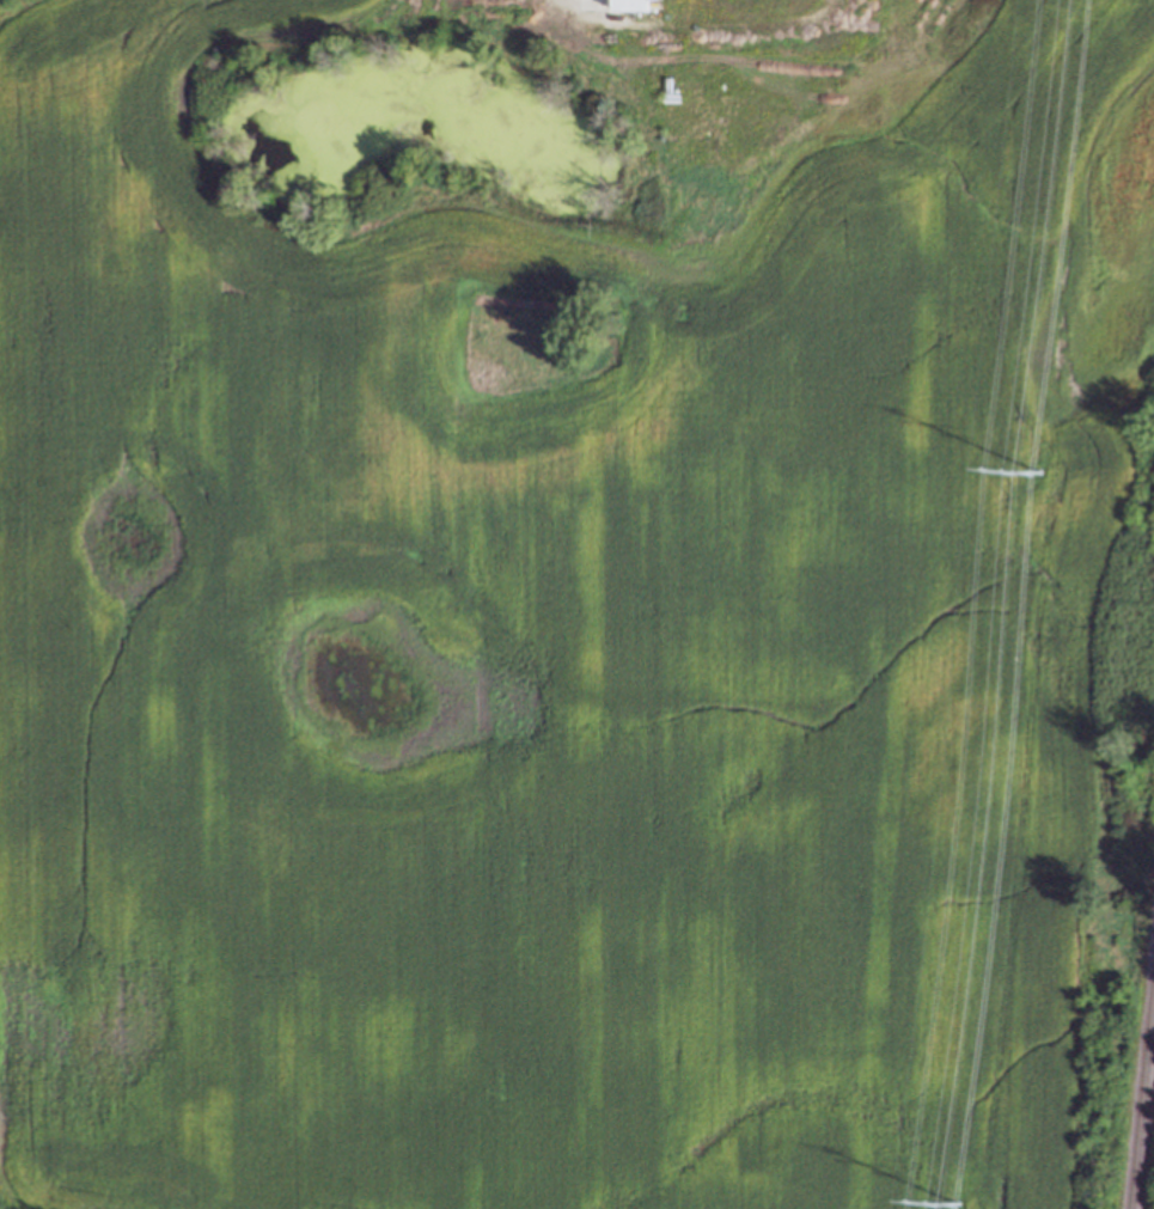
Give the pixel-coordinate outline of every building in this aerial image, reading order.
[(614,11),(650,11),(650,0),(614,0),(614,11)]
